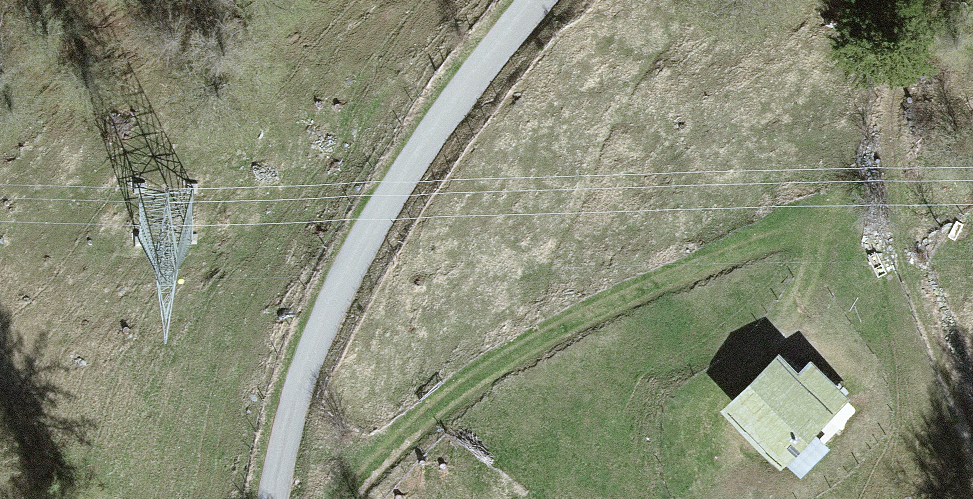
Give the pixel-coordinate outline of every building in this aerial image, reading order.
[(784,364),(729,412),(780,469),(835,421),(784,364)]
